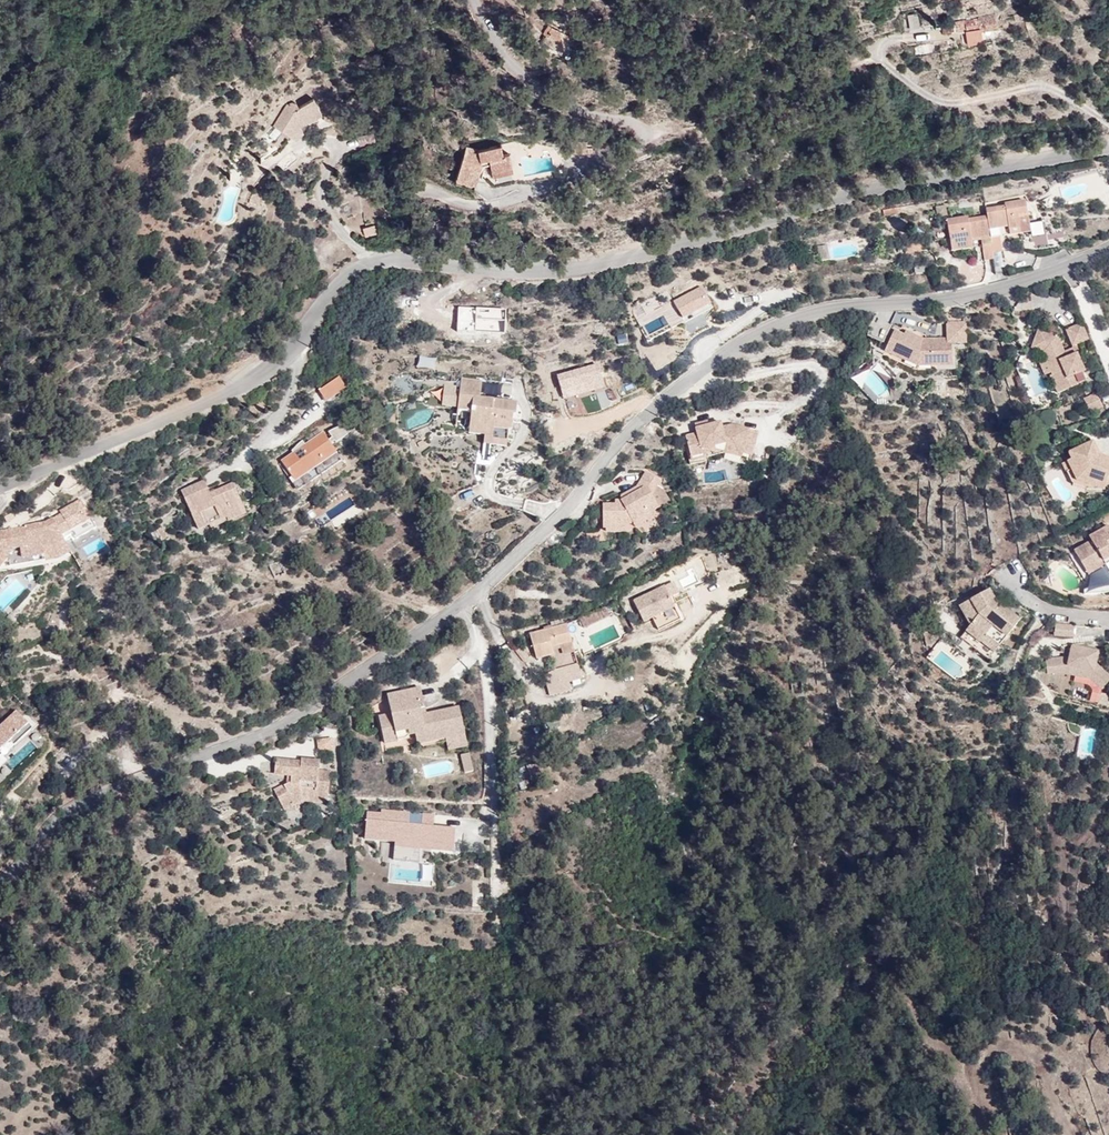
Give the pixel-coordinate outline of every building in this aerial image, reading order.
[(963,44),(965,44),(979,43),(979,42),(981,41),(979,30),(996,29),(995,13),(978,18),(964,20),(964,32),(964,34),(963,34),(963,44)] [(918,14),(908,15),(910,29),(919,28),(918,14)] [(568,45),(571,38),(550,27),(543,41),(555,50),(560,41),(568,45)] [(277,87),(274,92),(273,97),(269,102),(266,103),(262,110),(279,120),(289,110),(288,109),(310,96),(301,81),(287,90),(285,86),(277,87)] [(292,115),(289,110),(279,120),(285,123),(292,115)] [(563,136),(588,133),(588,127),(582,127),(582,121),(562,123),(563,136)] [(462,141),(456,165),(473,179),(478,159),(487,156),(490,163),(510,157),(506,144),(500,146),(496,136),(474,143),(462,141)] [(512,161),(510,157),(490,163),(491,168),(512,161)] [(473,179),(456,165),(453,178),(473,182),(473,179)] [(252,177),(244,174),(239,187),(247,190),(252,177)] [(994,219),(995,233),(1014,231),(1015,233),(1026,232),(1026,220),(1034,219),(1033,206),(1012,208),(1012,211),(993,212),(994,219)] [(907,211),(892,214),(892,221),(908,218),(907,211)] [(976,241),(987,239),(996,239),(995,233),(994,219),(975,221),(974,218),(954,220),(955,233),(964,232),(965,244),(976,243),(976,241)] [(1026,232),(1015,233),(1015,239),(1036,237),(1034,219),(1026,220),(1026,232)] [(964,232),(955,233),(956,251),(977,249),(976,243),(965,244),(964,232)] [(987,239),(988,248),(997,247),(996,241),(996,239),(987,239)] [(925,253),(927,241),(911,240),(910,251),(925,253)] [(997,247),(997,256),(1006,255),(1005,240),(996,241),(997,247)] [(997,247),(988,248),(989,263),(998,262),(997,256),(997,247)] [(961,341),(974,340),(974,323),(957,323),(957,338),(957,342),(934,342),(928,341),(929,337),(914,331),(913,335),(903,331),(896,347),(905,351),(903,356),(914,360),(916,356),(937,362),(961,361),(961,341)] [(1078,352),(1084,350),(1094,345),(1086,329),(1071,336),(1078,352)] [(1044,352),(1049,338),(1043,336),(1037,355),(1048,359),(1052,367),(1057,365),(1052,354),(1044,352)] [(1090,376),(1083,359),(1070,365),(1068,361),(1070,359),(1070,358),(1063,342),(1049,338),(1044,352),(1052,354),(1057,365),(1052,367),(1057,379),(1058,381),(1056,382),(1064,400),(1084,391),(1080,382),(1090,376)] [(905,351),(896,347),(894,351),(903,356),(905,351)] [(1070,365),(1083,359),(1087,357),(1084,350),(1078,352),(1079,354),(1070,358),(1070,359),(1068,361),(1070,365)] [(961,364),(961,361),(937,362),(916,356),(914,360),(927,365),(961,364)] [(1050,382),(1057,379),(1052,367),(1045,370),(1050,382)] [(326,401),(341,391),(346,388),(339,377),(319,390),(326,401)] [(468,415),(466,429),(482,430),(481,438),(481,440),(488,441),(487,449),(494,449),(495,444),(504,445),(505,433),(508,433),(509,417),(512,417),(513,406),(476,402),(477,385),(457,383),(455,399),(454,411),(454,414),(468,415)] [(455,399),(444,397),(442,410),(454,411),(455,399)] [(1105,413),(1100,400),(1088,405),(1092,418),(1105,413)] [(362,419),(367,425),(372,421),(367,415),(362,419)] [(347,433),(341,425),(337,427),(343,436),(347,433)] [(696,433),(708,430),(708,425),(695,430),(696,433)] [(741,461),(743,456),(749,432),(733,428),(722,431),(720,426),(708,430),(696,433),(698,440),(699,443),(687,447),(693,466),(706,462),(704,454),(727,447),(724,457),(741,461)] [(310,482),(342,460),(331,444),(343,436),(337,427),(328,432),(332,437),(328,440),(323,433),(305,445),(303,446),(300,442),(292,451),(293,453),(281,462),(287,469),(294,481),(305,474),(310,482)] [(482,430),(466,429),(465,437),(481,438),(482,430)] [(749,432),(743,456),(752,458),(758,434),(749,432)] [(1069,465),(1079,485),(1090,488),(1093,489),(1094,487),(1102,483),(1106,491),(1108,490),(1108,466),(1105,468),(1102,460),(1095,446),(1071,457),(1074,463),(1069,465)] [(706,462),(724,457),(727,447),(704,454),(706,462)] [(1079,485),(1069,465),(1065,467),(1074,489),(1089,493),(1090,488),(1079,485)] [(294,481),(287,469),(284,471),(297,491),(310,482),(305,474),(294,481)] [(606,535),(609,535),(622,534),(622,531),(629,531),(635,527),(636,529),(650,520),(649,519),(656,514),(661,511),(654,499),(661,485),(646,477),(638,493),(622,501),(622,506),(617,506),(617,510),(604,511),(606,535)] [(185,498),(208,487),(204,479),(181,489),(185,498)] [(225,512),(228,519),(245,511),(233,482),(210,493),(208,487),(185,498),(196,525),(207,520),(225,512)] [(1094,487),(1093,489),(1105,494),(1106,491),(1102,483),(1094,487)] [(210,527),(228,519),(225,512),(207,520),(210,527)] [(659,519),(656,514),(649,519),(650,520),(636,529),(638,532),(659,519)] [(70,547),(53,517),(46,521),(25,525),(25,526),(0,530),(0,563),(1,564),(9,553),(11,564),(32,561),(31,555),(45,553),(46,556),(58,554),(70,547)] [(1088,576),(1100,568),(1094,561),(1100,556),(1105,565),(1108,562),(1108,530),(1091,542),(1093,546),(1076,556),(1088,576)] [(72,550),(70,547),(58,554),(46,556),(45,553),(31,555),(32,561),(59,557),(72,550)] [(1088,576),(1091,580),(1108,569),(1108,562),(1105,565),(1100,568),(1088,576)] [(665,586),(633,601),(644,622),(652,618),(658,630),(681,619),(665,586)] [(970,631),(966,637),(980,649),(985,642),(998,654),(1019,629),(1001,613),(998,617),(990,611),(995,608),(989,597),(959,612),(970,631)] [(610,616),(606,608),(580,620),(583,629),(610,616)] [(998,617),(1001,613),(995,608),(990,611),(998,617)] [(561,645),(572,642),(567,623),(530,634),(537,658),(554,654),(552,647),(561,645)] [(1079,644),(1079,632),(1060,632),(1060,642),(1079,644)] [(987,667),(993,660),(980,649),(966,637),(960,644),(987,667)] [(572,642),(561,645),(564,654),(575,650),(572,642)] [(980,649),(993,660),(998,654),(985,642),(980,649)] [(1078,652),(1075,664),(1051,666),(1052,680),(1059,680),(1059,682),(1073,680),(1097,685),(1107,695),(1108,692),(1108,677),(1101,669),(1103,658),(1078,652)] [(555,687),(559,684),(582,677),(579,665),(546,674),(546,675),(544,676),(548,689),(555,687)] [(444,740),(463,737),(460,721),(441,724),(439,714),(425,717),(421,690),(387,697),(390,715),(378,719),(382,744),(404,740),(409,736),(414,735),(442,730),(444,740)] [(33,728),(17,710),(0,725),(0,769),(7,777),(38,748),(26,735),(33,728)] [(441,724),(460,721),(457,710),(439,714),(441,724)] [(416,745),(444,740),(442,730),(414,735),(416,745)] [(465,748),(463,737),(444,740),(447,752),(465,748)] [(471,774),(467,756),(459,758),(463,776),(471,774)] [(272,773),(284,774),(289,775),(289,781),(284,783),(272,789),(281,809),(292,804),(290,799),(299,794),(325,798),(328,772),(317,770),(318,761),(299,758),(300,761),(274,758),(272,773)] [(324,803),(325,798),(299,794),(290,799),(292,804),(300,800),(324,803)] [(379,815),(366,813),(364,840),(393,842),(392,847),(394,848),(417,850),(419,850),(452,853),(454,829),(431,827),(432,816),(379,811),(379,815)] [(416,861),(393,859),(394,849),(394,848),(392,847),(391,860),(417,863),(419,850),(417,850),(417,851),(416,861)]
